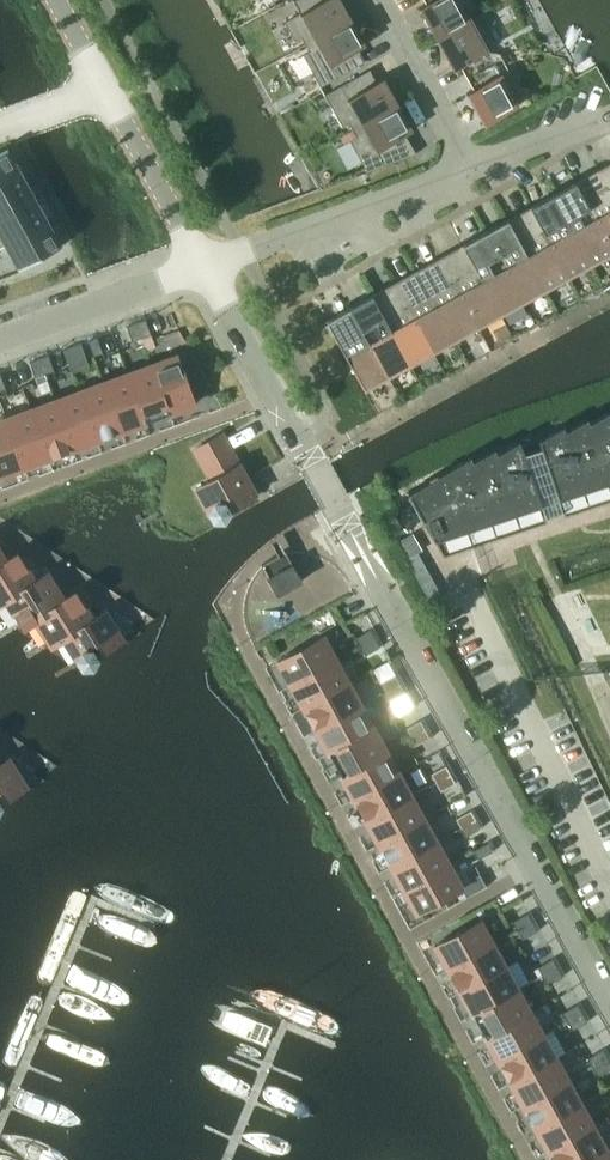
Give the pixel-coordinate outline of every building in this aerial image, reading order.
[(305,44),(350,19),(339,0),(336,0),(332,2),(331,0),(294,0),(300,12),(284,21),(295,40),(301,37),(305,44)] [(436,38),(470,19),(460,0),(424,0),(426,3),(419,7),(436,38)] [(361,40),(350,19),(305,44),(309,51),(303,55),(320,86),(365,61),(364,60),(355,43),(360,40),(361,40)] [(494,62),(470,19),(436,38),(453,69),(460,65),(467,77),(494,62)] [(518,105),(494,62),(467,77),(473,88),(466,92),(484,124),(518,105)] [(369,69),(324,94),(342,126),(348,122),(352,129),(397,104),(386,84),(384,84),(385,85),(379,88),(370,71),(370,70),(369,69)] [(407,126),(409,125),(397,104),(352,129),(356,136),(350,140),(367,171),(416,153),(411,145),(402,128),(407,125),(407,126)] [(21,172),(7,148),(0,152),(0,184),(21,172)] [(599,172),(609,192),(609,166),(599,172)] [(21,172),(0,184),(0,215),(34,196),(21,172)] [(576,184),(609,245),(609,192),(599,172),(576,184)] [(554,197),(589,262),(609,250),(609,245),(576,184),(554,197)] [(34,196),(0,215),(0,247),(48,221),(34,196)] [(554,197),(531,209),(567,274),(589,262),(554,197)] [(531,209),(508,222),(544,287),(567,274),(531,209)] [(5,245),(19,269),(61,245),(48,221),(0,247),(0,248),(5,245)] [(508,222),(486,234),(521,299),(544,287),(508,222)] [(486,234),(463,247),(499,312),(521,299),(486,234)] [(463,247),(440,260),(476,324),(499,312),(463,247)] [(440,260),(418,272),(453,337),(476,324),(440,260)] [(418,272),(395,285),(431,350),(453,337),(418,272)] [(395,285),(372,297),(408,362),(431,350),(395,285)] [(372,297),(350,310),(385,375),(408,362),(372,297)] [(363,387),(385,375),(350,310),(327,322),(363,387)] [(142,338),(151,334),(145,318),(136,322),(142,338)] [(136,322),(126,325),(132,341),(142,338),(136,322)] [(148,354),(157,350),(151,334),(142,338),(148,354)] [(97,336),(87,340),(93,356),(102,352),(97,336)] [(70,373),(87,366),(79,343),(62,349),(70,373)] [(44,374),(54,370),(48,354),(39,358),(44,374)] [(177,355),(152,364),(170,412),(194,403),(177,355)] [(39,358),(29,361),(35,377),(44,374),(39,358)] [(145,421),(170,412),(152,364),(128,373),(145,421)] [(145,421),(128,373),(103,383),(121,430),(145,421)] [(44,374),(35,377),(41,393),(50,389),(44,374)] [(96,439),(121,430),(103,383),(79,392),(96,439)] [(96,439),(79,392),(54,401),(72,448),(96,439)] [(47,457),(72,448),(54,401),(30,410),(47,457)] [(47,457),(30,410),(5,419),(23,466),(47,457)] [(474,540),(545,517),(541,504),(558,499),(562,511),(609,495),(609,414),(539,438),(520,444),(447,468),(411,490),(407,492),(430,532),(433,538),(465,528),(466,530),(470,542),(474,540)] [(23,466),(5,419),(0,421),(0,475),(23,466)] [(212,517),(254,494),(221,433),(195,448),(212,479),(196,487),(212,517)] [(285,550),(261,564),(277,593),(301,580),(285,550)] [(18,554),(17,553),(5,561),(0,553),(0,565),(18,554)] [(47,573),(46,572),(34,580),(18,554),(0,565),(0,602),(47,573)] [(47,573),(0,602),(0,604),(7,600),(23,625),(76,592),(75,591),(63,599),(47,573)] [(35,619),(52,645),(105,612),(104,610),(92,618),(76,592),(23,625),(23,627),(35,619)] [(52,645),(52,646),(64,638),(81,665),(122,639),(105,612),(52,645)] [(375,638),(370,629),(356,637),(360,646),(375,638)] [(278,660),(290,684),(335,659),(322,636),(278,660)] [(360,646),(365,654),(380,646),(375,638),(360,646)] [(347,682),(335,659),(290,684),(303,706),(347,682)] [(400,683),(395,674),(380,682),(385,691),(400,683)] [(347,682),(303,706),(316,729),(360,705),(347,682)] [(385,691),(390,700),(405,692),(400,683),(385,691)] [(373,728),(360,705),(316,729),(328,752),(373,728)] [(425,728),(420,720),(405,728),(410,736),(425,728)] [(373,728),(328,752),(341,775),(385,750),(373,728)] [(410,736),(415,745),(430,737),(425,728),(410,736)] [(398,773),(385,750),(341,775),(353,798),(398,773)] [(25,785),(7,758),(0,763),(0,802),(25,786),(25,785)] [(450,774),(445,765),(431,773),(435,782),(450,774)] [(398,773),(353,798),(366,821),(410,796),(398,773)] [(435,782),(440,791),(455,783),(450,774),(435,782)] [(423,819),(410,796),(366,821),(379,843),(423,819)] [(475,819),(470,810),(455,818),(460,827),(475,819)] [(423,819),(379,843),(391,866),(436,842),(423,819)] [(460,827),(465,836),(480,828),(475,819),(460,827)] [(436,842),(391,866),(404,889),(448,865),(436,842)] [(492,850),(488,842),(473,850),(478,859),(492,850)] [(461,887),(448,865),(404,889),(416,912),(461,887)] [(532,922),(527,913),(512,921),(517,930),(532,922)] [(447,967),(491,943),(479,920),(434,944),(447,967)] [(517,930),(522,938),(536,930),(532,922),(517,930)] [(504,966),(491,943),(447,967),(460,990),(504,966)] [(557,967),(552,958),(537,967),(542,975),(557,967)] [(517,989),(504,966),(460,990),(472,1013),(517,989)] [(542,975),(547,984),(562,976),(557,967),(542,975)] [(517,989),(472,1013),(485,1036),(529,1012),(517,989)] [(582,1012),(577,1004),(562,1012),(567,1021),(582,1012)] [(542,1034),(529,1012),(485,1036),(498,1059),(542,1034)] [(567,1021),(572,1029),(586,1021),(582,1012),(567,1021)] [(542,1034),(498,1059),(510,1082),(554,1057),(542,1034)] [(607,1058),(602,1049),(587,1057),(592,1066),(607,1058)] [(567,1080),(554,1057),(510,1082),(523,1104),(567,1080)] [(597,1075),(609,1067),(609,1064),(607,1058),(592,1066),(597,1075)] [(567,1080),(523,1104),(535,1127),(580,1103),(567,1080)] [(592,1126),(580,1103),(535,1127),(548,1150),(592,1126)] [(548,1150),(554,1159),(584,1159),(605,1149),(592,1126),(548,1150)] [(605,1149),(584,1159),(609,1159),(609,1158),(605,1149)]
